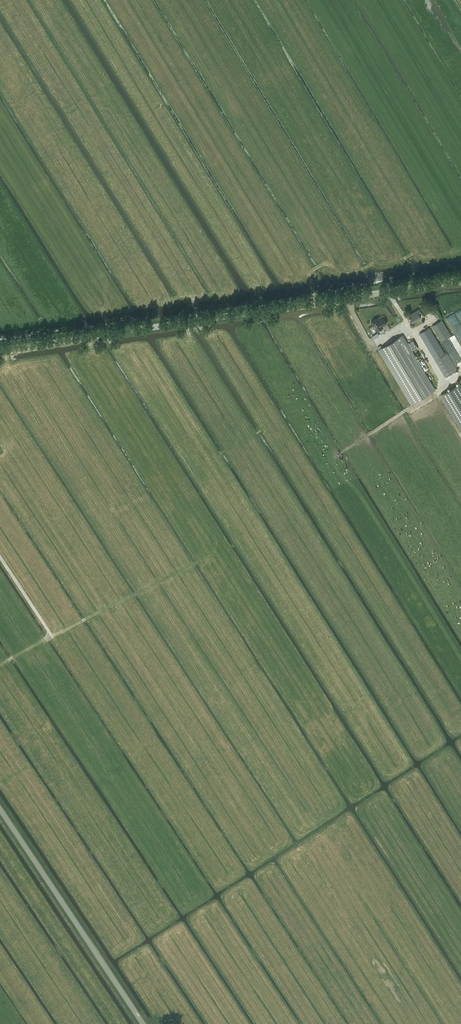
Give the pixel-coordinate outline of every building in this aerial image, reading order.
[(420,314),(422,313),(419,309),(409,315),(413,321),(421,316),(420,314)] [(383,318),(379,321),(378,318),(371,322),(377,331),(383,327),(382,326),(387,323),(383,318)] [(432,326),(441,342),(452,336),(442,320),(432,326)] [(430,327),(419,334),(420,334),(445,376),(457,370),(448,354),(446,355),(441,346),(443,345),(441,342),(439,343),(430,327)] [(379,349),(412,403),(434,390),(414,355),(403,335),(379,349)] [(460,384),(441,394),(460,428),(460,386),(460,384)]
